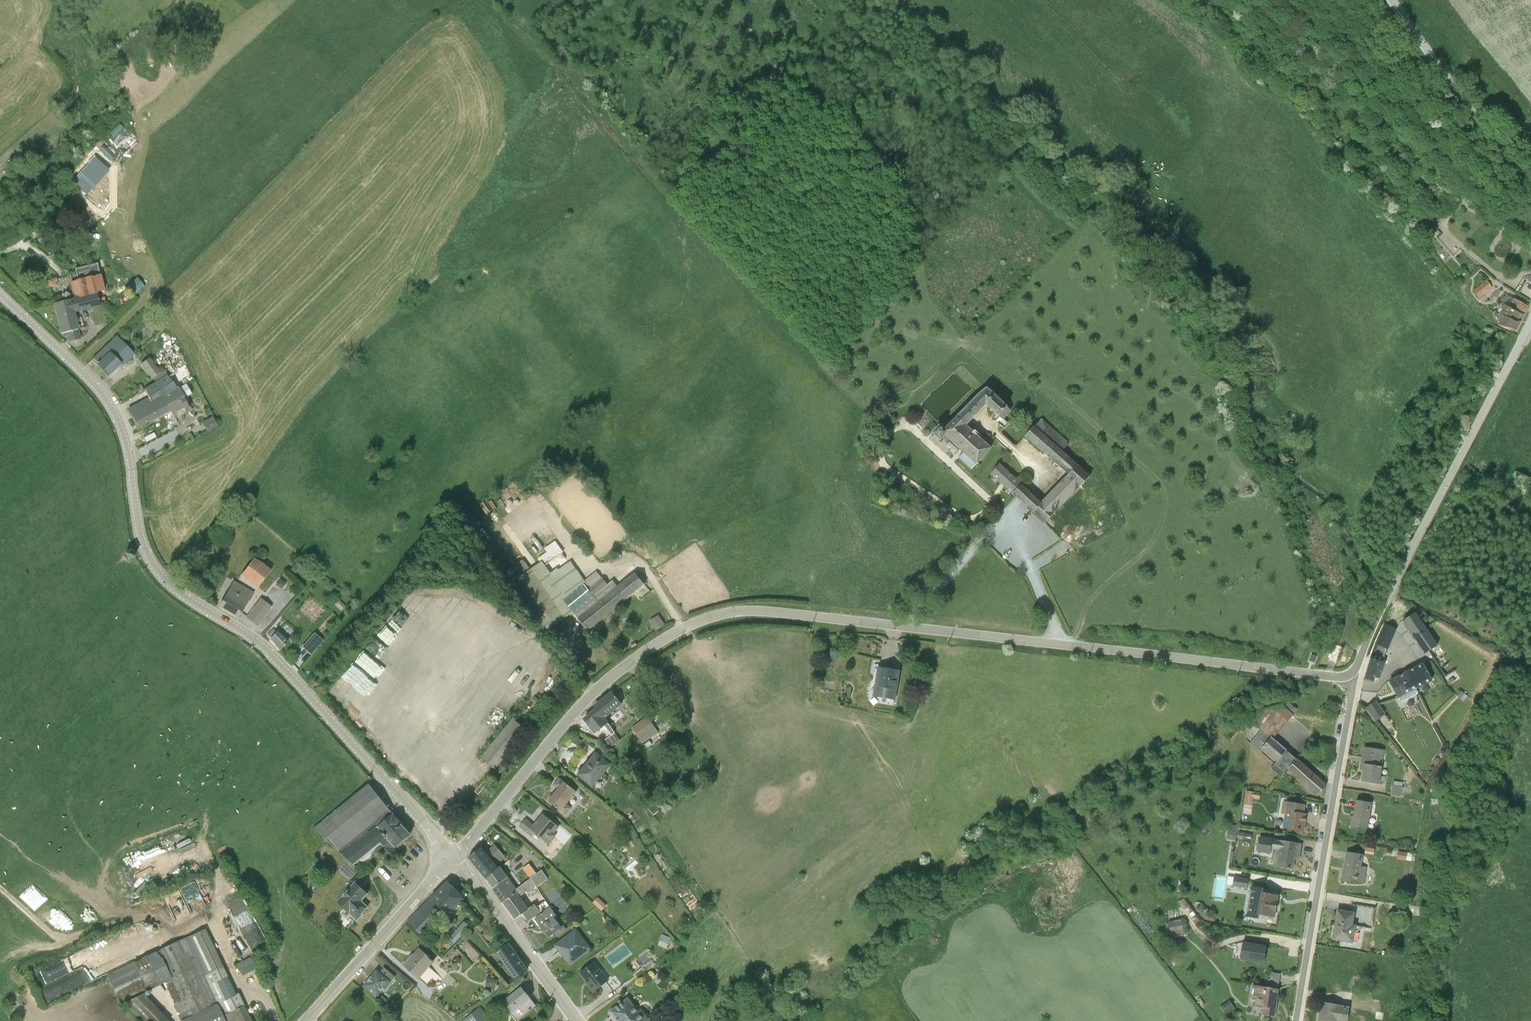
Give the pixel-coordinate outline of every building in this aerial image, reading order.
[(9,213),(4,207),(2,209),(0,206),(0,223),(9,213)] [(72,301),(95,295),(102,293),(95,266),(73,271),(75,283),(68,284),(72,301)] [(1485,292),(1498,281),(1492,272),(1478,283),(1485,292)] [(53,281),(46,283),(47,291),(55,289),(53,281)] [(1515,329),(1530,301),(1511,291),(1501,309),(1504,311),(1499,320),(1515,329)] [(95,295),(72,301),(53,306),(60,336),(62,335),(62,339),(66,338),(67,343),(78,341),(73,315),(98,309),(95,295)] [(115,339),(91,361),(106,378),(119,366),(121,368),(133,356),(115,339)] [(154,384),(165,376),(161,371),(158,373),(147,360),(138,367),(150,381),(151,380),(154,384)] [(154,384),(142,391),(147,400),(126,412),(136,429),(168,412),(165,407),(181,399),(189,396),(184,386),(175,389),(165,376),(154,384)] [(957,417),(970,429),(974,425),(970,422),(986,405),(1003,420),(1011,411),(986,386),(957,417)] [(165,407),(168,412),(172,419),(185,412),(187,411),(181,399),(165,407)] [(970,429),(957,417),(945,429),(940,425),(932,433),(940,442),(945,437),(963,453),(959,458),(971,469),(992,448),(970,429)] [(210,418),(199,424),(205,434),(215,428),(210,418)] [(1021,485),(1013,495),(1045,524),(1090,477),(1085,471),(1091,464),(1086,459),(1089,456),(1072,441),(1069,443),(1042,418),(1025,437),(1068,475),(1041,502),(1021,485)] [(1021,483),(1016,479),(999,463),(990,474),(1013,495),(1021,485),(1022,484),(1021,483)] [(541,493),(533,499),(541,509),(549,503),(541,493)] [(519,577),(510,583),(544,632),(542,634),(546,640),(557,633),(553,627),(573,613),(588,631),(609,613),(645,585),(635,572),(618,585),(614,580),(608,584),(598,571),(584,581),(564,551),(563,552),(555,541),(544,548),(547,552),(537,559),(540,562),(530,569),(519,577)] [(130,551),(124,554),(127,561),(133,558),(130,551)] [(252,559),(239,576),(255,589),(269,572),(252,559)] [(296,561),(288,571),(292,575),(301,565),(296,561)] [(278,581),(273,586),(278,590),(283,585),(278,581)] [(233,582),(218,607),(236,618),(246,602),(247,603),(252,594),(233,582)] [(259,600),(245,618),(256,626),(270,608),(259,600)] [(1426,631),(1414,613),(1402,621),(1414,639),(1426,631)] [(658,615),(649,621),(655,630),(664,624),(658,615)] [(1383,662),(1397,629),(1384,624),(1370,658),(1363,679),(1373,682),(1375,678),(1380,678),(1384,663),(1383,662)] [(285,637),(272,626),(265,634),(277,646),(285,637)] [(313,653),(325,638),(315,630),(303,645),(313,653)] [(1414,639),(1425,655),(1437,647),(1426,631),(1414,639)] [(1432,681),(1422,663),(1407,671),(1416,690),(1432,681)] [(894,699),(899,668),(878,664),(873,697),(894,699)] [(1389,681),(1401,702),(1417,693),(1416,690),(1407,671),(1389,681)] [(596,709),(604,718),(621,704),(612,692),(594,706),(596,709)] [(1284,706),(1282,705),(1260,710),(1251,721),(1261,730),(1249,743),(1260,753),(1263,750),(1276,762),(1270,769),(1281,778),(1287,769),(1297,759),(1272,739),(1297,709),(1289,702),(1284,706)] [(1375,702),(1367,708),(1376,721),(1384,714),(1375,702)] [(604,718),(596,709),(584,719),(591,727),(594,725),(598,731),(599,730),(607,739),(615,733),(610,725),(607,722),(604,718)] [(647,717),(631,728),(643,743),(658,732),(647,717)] [(513,718),(480,758),(499,773),(512,757),(508,753),(527,730),(513,718)] [(615,733),(607,739),(601,744),(603,746),(606,751),(620,740),(615,733)] [(1384,783),(1385,777),(1380,776),(1385,751),(1364,748),(1360,769),(1364,770),(1361,781),(1379,784),(1379,782),(1384,783)] [(596,755),(580,775),(594,786),(611,765),(603,758),(607,754),(601,749),(596,755)] [(1287,769),(1317,796),(1325,785),(1297,759),(1287,769)] [(577,791),(560,778),(554,785),(558,789),(549,801),(565,815),(572,808),(567,804),(577,791)] [(1403,796),(1405,782),(1394,781),(1393,795),(1403,796)] [(352,846),(393,813),(369,783),(313,828),(339,852),(350,844),(352,846)] [(1255,797),(1261,798),(1262,791),(1248,789),(1246,803),(1254,804),(1255,797)] [(1303,813),(1304,805),(1282,801),(1280,813),(1285,813),(1282,827),(1303,831),(1306,814),(1303,813)] [(1368,828),(1372,804),(1356,801),(1353,817),(1352,817),(1350,827),(1358,828),(1358,827),(1368,828)] [(393,813),(352,846),(342,854),(356,868),(360,865),(363,864),(365,864),(367,862),(369,861),(370,859),(371,858),(372,856),(373,855),(379,850),(390,862),(399,855),(392,847),(394,846),(395,847),(411,834),(393,813)] [(559,827),(543,814),(534,826),(525,819),(519,826),(532,836),(535,834),(549,845),(556,836),(554,834),(559,827)] [(1228,837),(1237,839),(1240,826),(1231,823),(1228,837)] [(1240,830),(1238,838),(1253,841),(1254,833),(1240,830)] [(1300,844),(1273,840),(1272,838),(1259,836),(1256,850),(1258,852),(1260,853),(1262,852),(1270,854),(1271,849),(1275,850),(1272,866),(1292,870),(1296,852),(1299,853),(1300,844)] [(481,847),(468,858),(486,879),(500,868),(497,865),(506,857),(495,845),(486,853),(481,847)] [(1399,850),(1399,859),(1413,860),(1414,851),(1399,850)] [(1360,866),(1362,855),(1346,853),(1345,860),(1347,860),(1345,871),(1343,871),(1341,881),(1350,882),(1350,881),(1364,883),(1366,867),(1360,866)] [(486,879),(502,902),(517,889),(501,867),(500,868),(486,879)] [(1234,884),(1249,887),(1250,880),(1235,878),(1234,884)] [(502,902),(515,919),(523,913),(528,921),(541,913),(536,907),(546,901),(531,880),(517,889),(502,902)] [(465,898),(448,881),(406,922),(417,934),(442,910),(447,915),(465,898)] [(357,897),(363,890),(355,883),(337,902),(357,920),(363,914),(362,913),(368,907),(361,901),(357,897)] [(1263,888),(1251,886),(1245,917),(1258,919),(1258,916),(1264,917),(1265,916),(1272,917),(1274,915),(1275,910),(1277,908),(1278,906),(1278,903),(1276,902),(1277,897),(1275,895),(1262,892),(1263,888)] [(598,897),(592,903),(602,911),(607,905),(598,897)] [(551,907),(536,919),(549,937),(554,933),(558,937),(567,929),(551,907)] [(1354,913),(1337,911),(1333,939),(1354,942),(1356,925),(1353,924),(1354,913)] [(460,915),(452,924),(462,933),(470,924),(460,915)] [(1183,918),(1170,918),(1170,933),(1183,933),(1183,918)] [(681,925),(674,931),(680,937),(686,930),(681,925)] [(106,975),(120,1004),(124,1003),(141,1020),(170,1020),(142,993),(147,991),(162,983),(180,1020),(251,1020),(237,993),(235,994),(205,929),(106,975)] [(570,964),(591,948),(576,929),(555,945),(570,964)] [(661,937),(658,945),(666,948),(671,938),(664,935),(663,937),(661,937)] [(1243,943),(1240,958),(1264,962),(1266,947),(1243,943)] [(514,980),(527,970),(508,945),(495,953),(514,980)] [(411,958),(410,957),(403,965),(419,979),(434,961),(420,948),(411,958)] [(270,949),(257,956),(261,964),(275,956),(270,949)] [(253,955),(236,964),(242,976),(259,967),(253,955)] [(651,959),(644,965),(647,968),(654,963),(651,959)] [(589,984),(587,985),(593,992),(609,980),(594,961),(581,972),(589,984)] [(395,976),(384,967),(379,973),(377,970),(363,985),(377,996),(384,989),(385,990),(395,976)] [(487,978),(486,986),(496,988),(498,979),(487,978)] [(1274,1018),(1279,987),(1250,983),(1249,995),(1256,996),(1255,1005),(1265,1006),(1263,1017),(1274,1018)] [(502,1003),(516,1020),(518,1020),(537,1006),(521,987),(502,1003)] [(383,996),(378,1002),(387,1009),(392,1004),(383,996)] [(628,998),(611,1011),(618,1020),(648,1020),(650,1019),(641,1009),(638,1010),(628,998)] [(1322,1003),(1319,1020),(1347,1020),(1349,1007),(1322,1003)] [(463,1020),(492,1020),(480,1007),(463,1020)]
